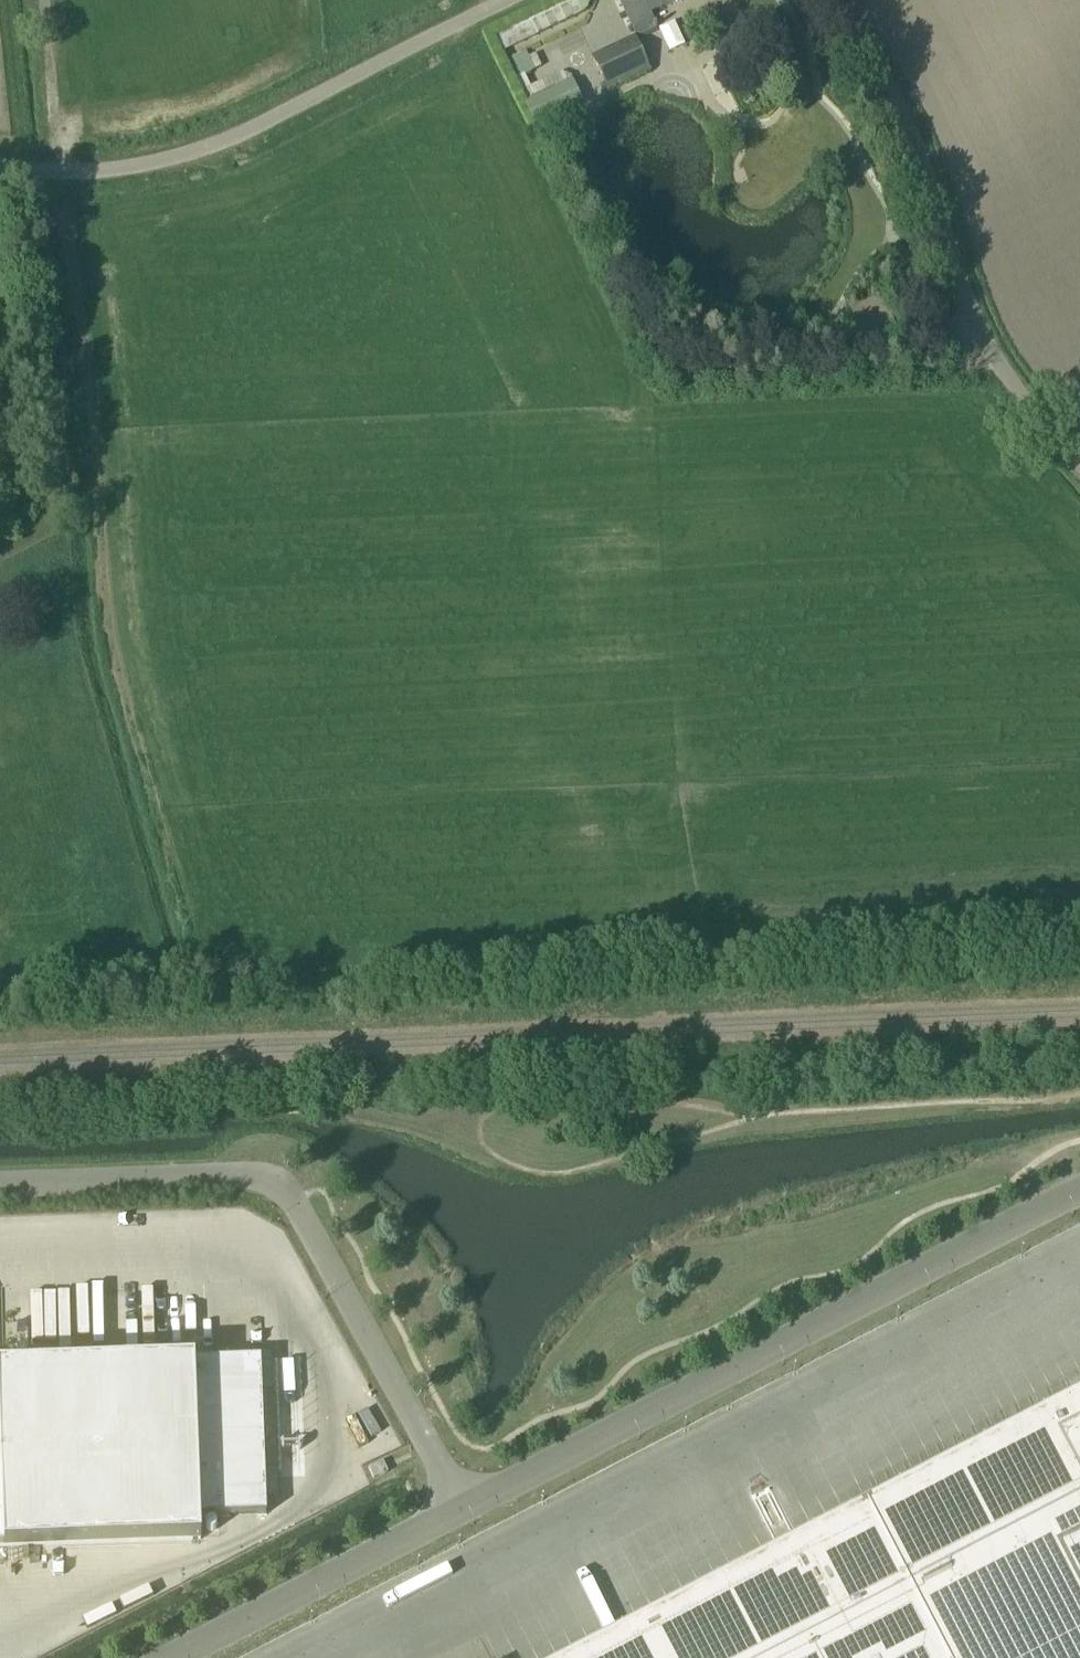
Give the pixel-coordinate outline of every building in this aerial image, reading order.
[(493,36),(501,53),(534,37),(584,13),(586,6),(589,0),(567,0),(526,20),(493,36)] [(636,36),(657,27),(650,13),(678,0),(619,0),(636,36)] [(591,57),(607,90),(649,70),(633,37),(591,57)] [(526,51),(505,61),(514,79),(520,92),(518,93),(522,102),(571,79),(570,77),(560,73),(530,87),(524,75),(535,69),(541,66),(535,54),(529,57),(526,51)] [(559,114),(582,103),(572,82),(524,105),(541,142),(566,130),(559,114)] [(201,1540),(200,1518),(267,1515),(261,1358),(0,1368),(0,1547),(201,1540)] [(572,1657),(1079,1657),(1079,1396),(572,1657)] [(373,1479),(388,1472),(383,1461),(368,1468),(373,1479)]
